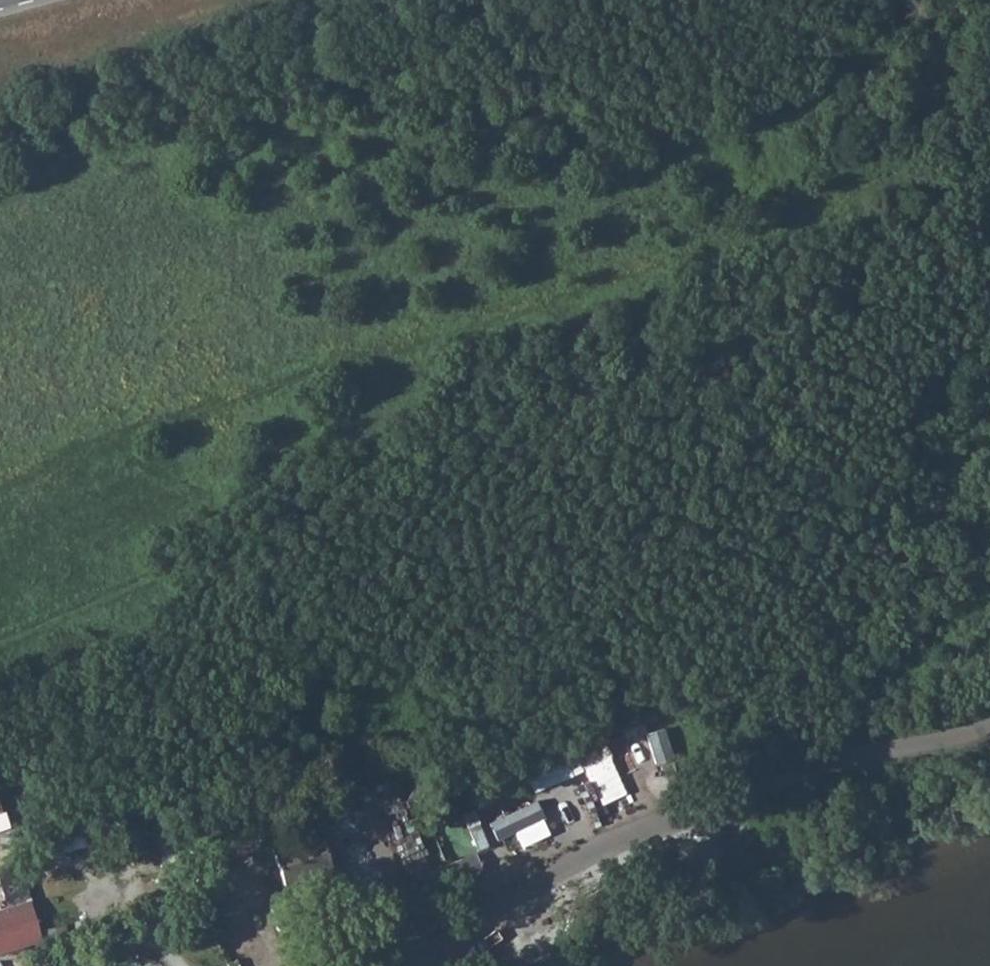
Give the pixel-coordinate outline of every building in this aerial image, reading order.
[(443,861),(476,851),(465,816),(432,826),(443,861)] [(271,852),(284,885),(331,869),(318,836),(271,852)] [(0,907),(0,953),(46,939),(33,897),(0,907)]
